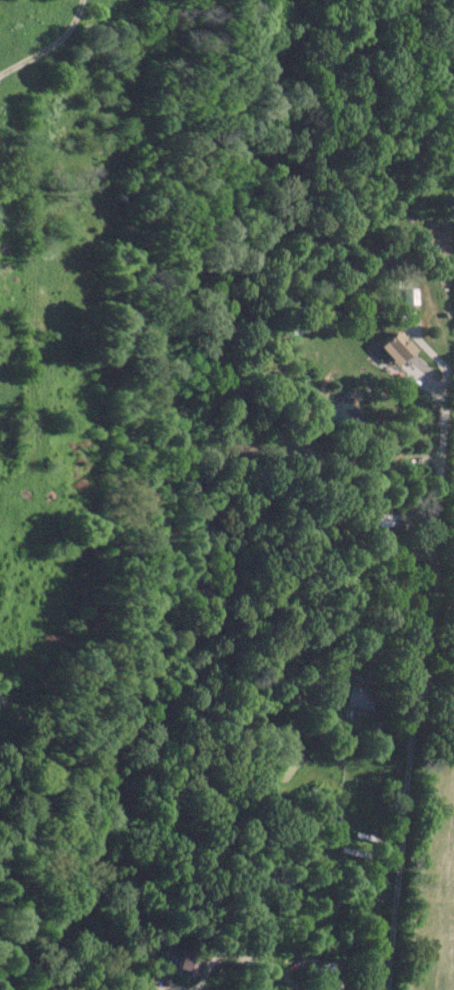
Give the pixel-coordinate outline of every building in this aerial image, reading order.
[(416,350),(400,329),(381,344),(397,365),(416,350)] [(367,714),(371,688),(349,685),(347,706),(354,707),(353,713),(367,714)] [(201,957),(182,952),(178,970),(197,974),(201,957)]
